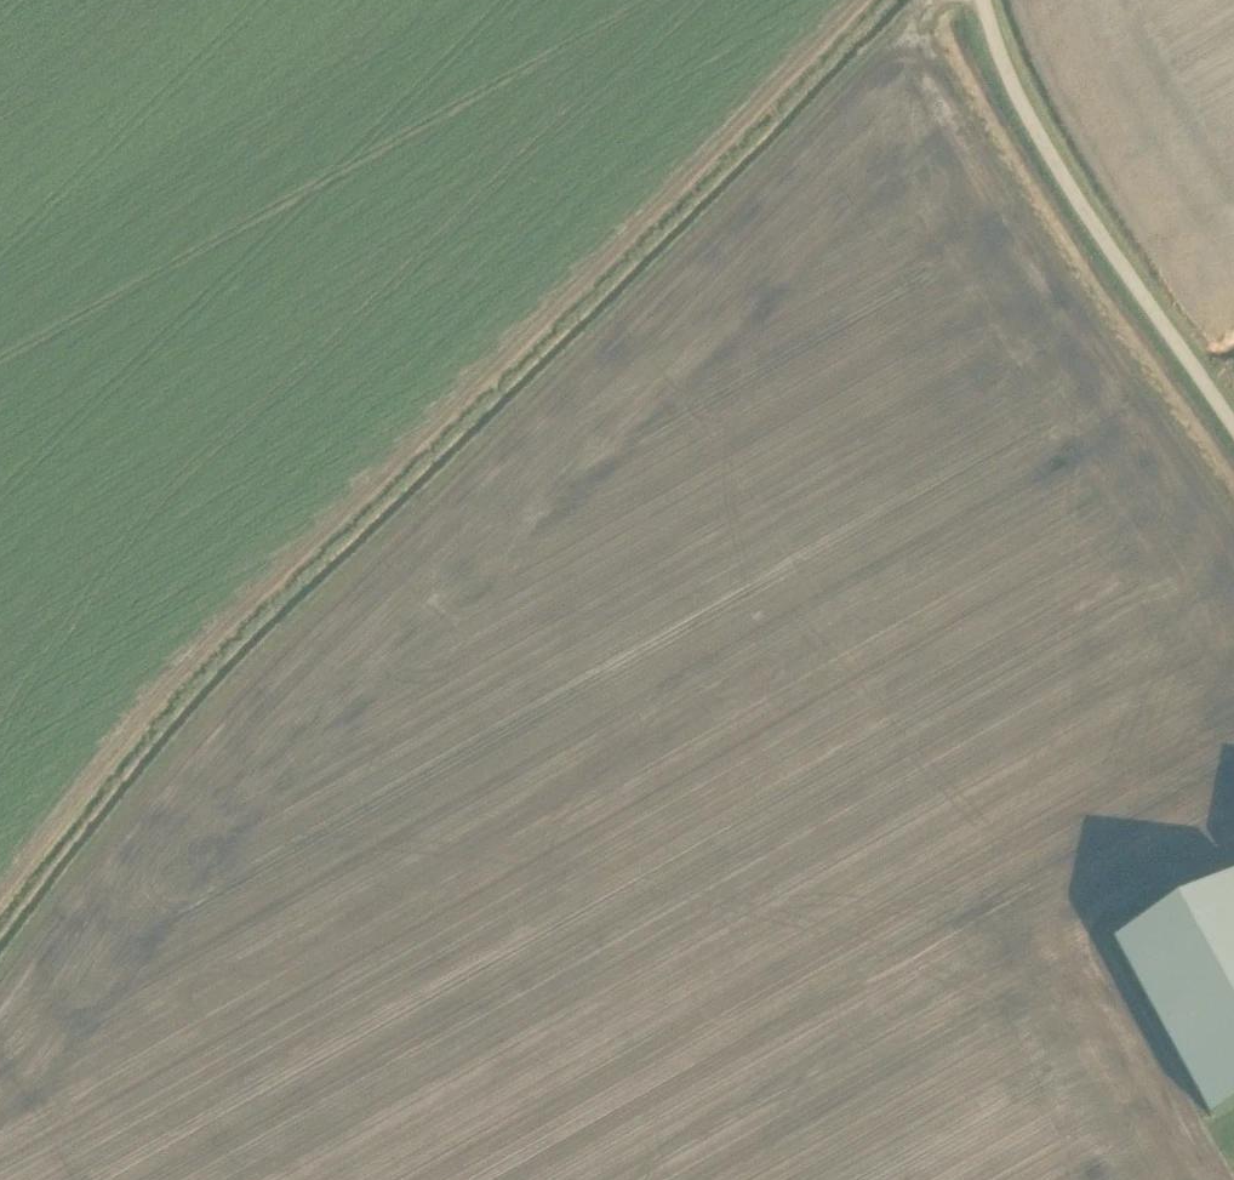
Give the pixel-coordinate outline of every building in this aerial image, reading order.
[(1233,1107),(1233,881),(1115,946),(1210,1120),(1233,1107)]
